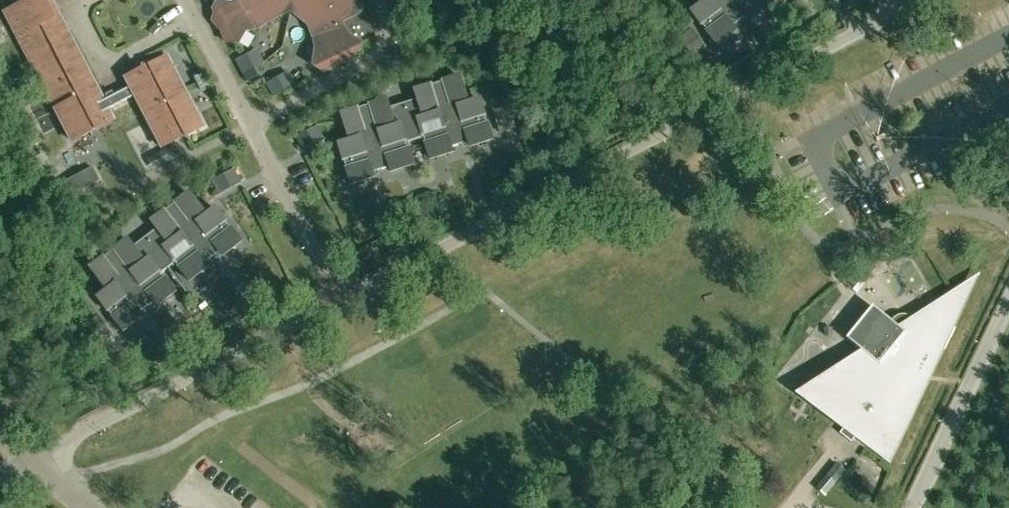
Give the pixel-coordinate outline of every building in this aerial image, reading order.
[(103,100),(63,22),(57,24),(45,0),(25,0),(4,11),(72,141),(113,119),(108,109),(103,100)] [(234,1),(230,4),(216,1),(213,8),(216,17),(220,18),(222,23),(220,28),(225,42),(237,43),(245,30),(256,28),(269,20),(290,10),(308,25),(314,39),(315,48),(312,65),(323,71),(341,60),(341,55),(347,54),(350,54),(359,50),(360,42),(348,36),(342,28),(340,22),(360,12),(360,0),(237,0),(234,1)] [(702,1),(690,10),(716,44),(734,30),(731,26),(746,15),(749,19),(768,5),(764,0),(701,0),(702,1)] [(678,37),(686,47),(698,37),(690,27),(678,37)] [(242,74),(263,64),(255,49),(235,60),(242,74)] [(125,77),(130,86),(134,95),(161,147),(180,138),(179,135),(183,133),(185,135),(203,126),(167,55),(125,77)] [(272,97),(294,86),(285,72),(265,82),(272,97)] [(468,142),(469,146),(491,139),(478,99),(464,103),(462,98),(465,97),(458,75),(414,90),(416,99),(388,108),(385,99),(340,113),(347,135),(350,134),(352,139),(337,143),(350,184),(372,177),(371,172),(389,167),(390,171),(412,164),(405,142),(422,137),(429,159),(451,152),(450,147),(468,142)] [(108,109),(134,95),(130,86),(103,100),(108,109)] [(507,105),(492,109),(496,121),(511,116),(507,105)] [(303,151),(325,141),(317,126),(295,137),(303,151)] [(163,149),(169,161),(183,153),(178,142),(163,149)] [(38,151),(24,158),(33,174),(47,167),(38,151)] [(234,168),(210,180),(217,196),(242,182),(234,168)] [(66,198),(88,186),(80,172),(59,184),(66,198)] [(207,267),(204,262),(218,251),(222,255),(240,241),(214,207),(202,216),(199,212),(202,210),(188,192),(150,220),(156,228),(132,246),(126,238),(89,267),(103,285),(105,283),(109,287),(96,296),(122,331),(141,317),(138,312),(152,301),(156,305),(174,291),(160,273),(174,262),(188,281),(207,267)] [(841,281),(849,287),(857,294),(867,282),(865,280),(858,274),(851,269),(841,281)] [(890,321),(871,306),(845,338),(857,348),(846,362),(797,393),(846,424),(839,433),(850,442),(859,432),(872,440),(869,446),(888,460),(962,302),(952,293),(912,319),(910,317),(908,316),(906,315),(903,314),(901,314),(898,314),(896,315),(894,317),(892,318),(890,321)] [(85,324),(92,334),(105,324),(97,314),(85,324)]
